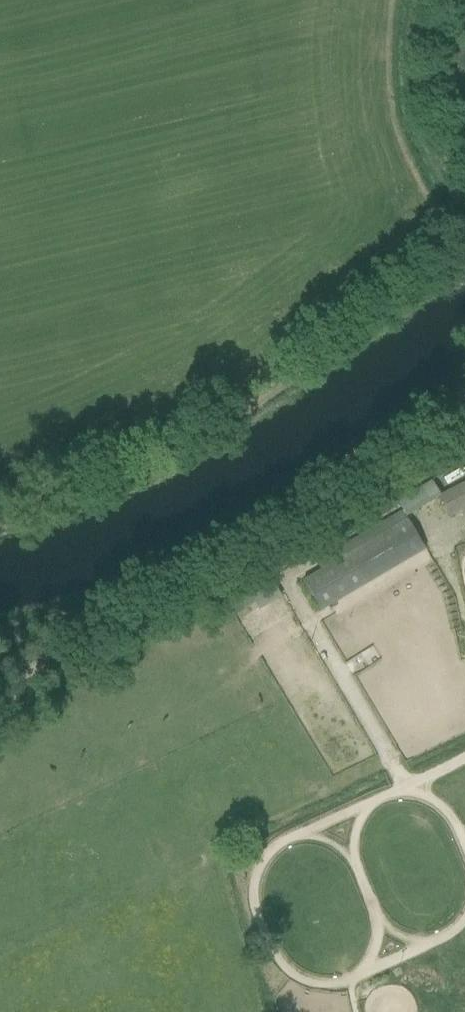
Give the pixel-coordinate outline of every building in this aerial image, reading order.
[(450,515),(464,508),(464,484),(440,496),(450,515)] [(304,580),(321,610),(426,548),(408,519),(304,580)] [(437,1007),(438,1011),(464,1011),(464,1001),(437,1007)]
